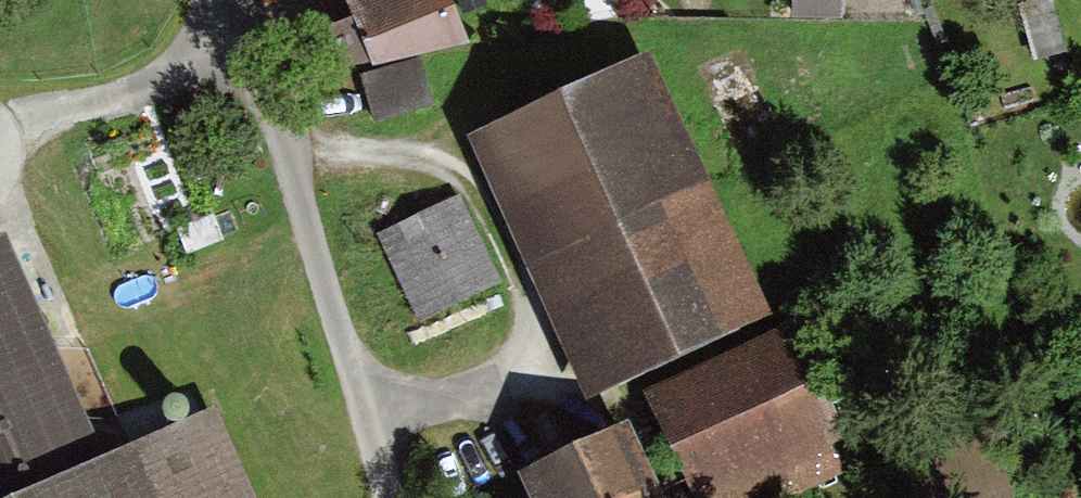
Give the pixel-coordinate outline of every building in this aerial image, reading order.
[(266,13),(300,0),(261,0),(266,13)] [(468,50),(448,0),(342,0),(373,72),(468,50)] [(793,16),(841,18),(841,0),(793,0),(793,16)] [(1037,62),(1065,54),(1050,0),(1031,0),(1023,7),(1037,62)] [(769,322),(647,58),(463,143),(584,406),(769,322)] [(458,198),(378,237),(420,323),(500,284),(458,198)] [(212,413),(106,460),(4,234),(0,236),(0,497),(251,497),(212,413)] [(642,398),(688,497),(801,497),(850,475),(837,447),(844,444),(791,329),(642,398)] [(627,432),(516,482),(523,497),(657,497),(653,491),(627,432)]
